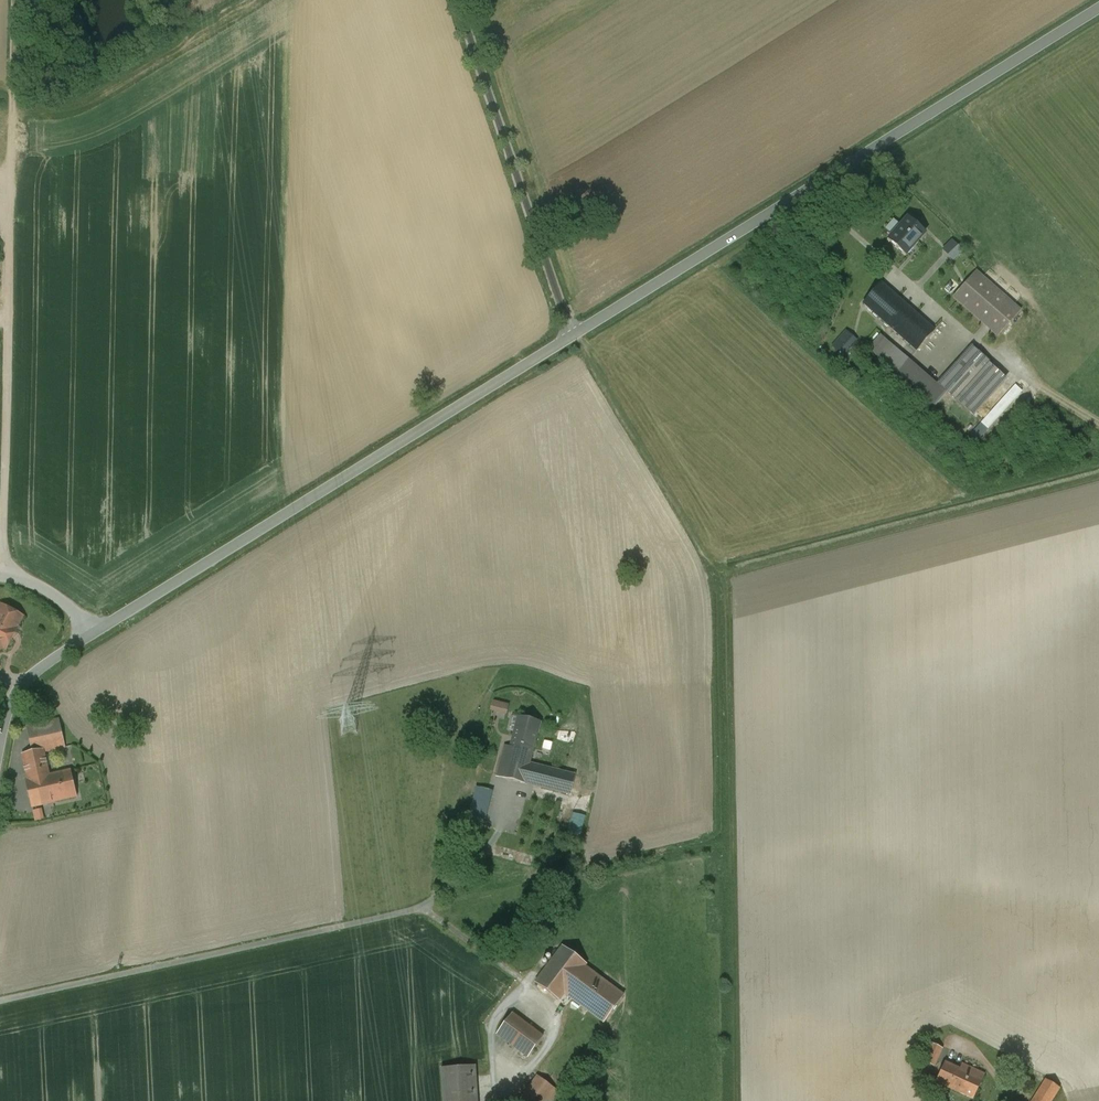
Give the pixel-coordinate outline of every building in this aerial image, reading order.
[(925,234),(908,218),(889,240),(906,256),(925,234)] [(1020,310),(976,272),(953,297),(998,335),(1020,310)] [(937,329),(881,283),(863,303),(919,352),(937,329)] [(855,341),(846,332),(833,346),(843,355),(855,341)] [(886,344),(878,337),(870,348),(878,354),(886,344)] [(991,364),(972,347),(938,384),(947,393),(973,416),(1006,380),(989,365),(991,364)] [(938,384),(911,360),(899,373),(935,406),(947,393),(938,384)] [(988,428),(1022,390),(1015,383),(980,421),(988,428)] [(4,649),(6,650),(7,649),(6,648),(15,631),(16,631),(17,630),(16,630),(23,617),(2,606),(0,610),(0,650),(4,649)] [(508,706),(494,703),(492,710),(506,714),(508,706)] [(529,765),(529,764),(540,723),(519,717),(511,747),(508,760),(529,765)] [(27,727),(32,753),(33,755),(45,753),(65,748),(59,720),(27,727)] [(550,753),(554,743),(547,740),(543,750),(550,753)] [(537,766),(529,764),(529,765),(508,760),(511,747),(506,745),(497,776),(524,784),(525,783),(571,795),(576,776),(537,766)] [(50,775),(45,753),(33,755),(32,753),(21,755),(26,773),(41,770),(43,777),(50,775)] [(71,769),(50,775),(43,777),(41,770),(26,773),(33,806),(77,796),(71,769)] [(489,790),(477,787),(468,822),(484,826),(493,791),(489,790)] [(559,1000),(564,994),(585,966),(587,964),(563,946),(535,982),(559,1000)] [(624,996),(585,966),(564,994),(588,1011),(588,1010),(604,1022),(624,996)] [(543,1036),(513,1014),(498,1034),(528,1057),(543,1036)] [(939,1062),(944,1049),(928,1041),(920,1058),(936,1066),(939,1062)] [(961,1067),(944,1060),(934,1083),(973,1099),(986,1069),(964,1060),(961,1067)] [(442,1069),(444,1100),(477,1100),(475,1067),(442,1069)] [(538,1076),(519,1100),(553,1100),(560,1092),(538,1076)] [(1041,1081),(1029,1100),(1051,1100),(1057,1091),(1041,1081)]
